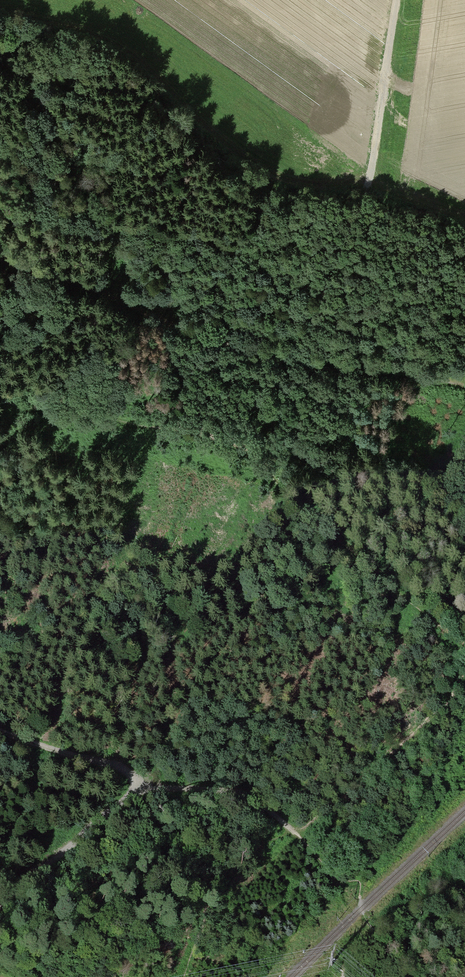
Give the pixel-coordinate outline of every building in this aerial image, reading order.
[(13,55),(6,48),(1,53),(13,66),(22,58),(17,52),(13,55)]
